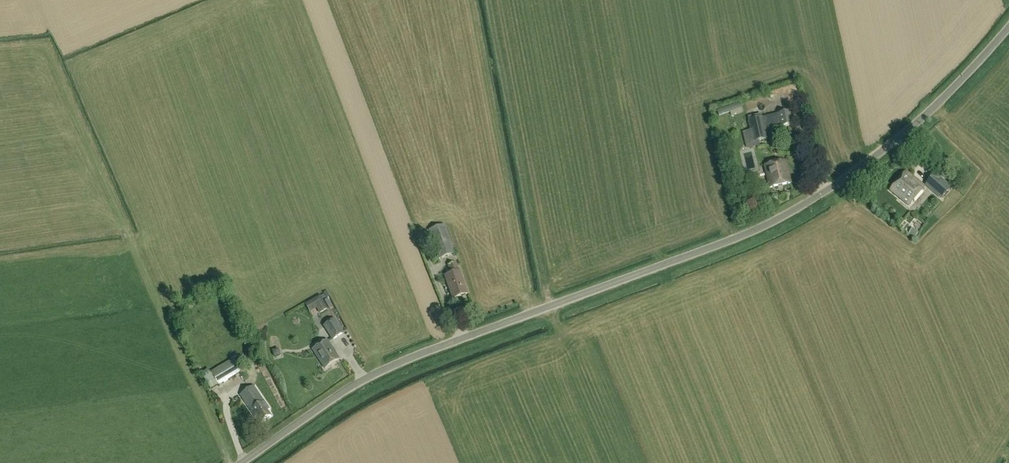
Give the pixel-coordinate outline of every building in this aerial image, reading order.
[(778,115),(764,118),(766,131),(781,128),(794,125),(791,111),(778,114),(778,115)] [(764,118),(749,121),(751,130),(754,141),(759,139),(768,138),(766,131),(764,118)] [(770,188),(791,183),(786,162),(765,166),(770,188)] [(913,201),(924,187),(906,172),(891,191),(909,206),(910,205),(913,208),(916,204),(913,201)] [(925,186),(941,199),(951,186),(935,173),(925,186)] [(949,175),(945,179),(950,183),(953,178),(949,175)] [(944,207),(956,193),(951,188),(938,202),(944,207)] [(439,259),(455,254),(445,225),(429,231),(439,259)] [(912,229),(909,233),(915,237),(918,233),(912,229)] [(460,272),(457,263),(448,266),(451,275),(445,277),(453,299),(468,294),(460,272)] [(320,296),(305,304),(310,313),(317,309),(319,314),(328,309),(320,296)] [(324,327),(333,340),(343,334),(335,320),(324,327)] [(327,341),(313,350),(325,369),(339,360),(327,341)] [(211,373),(212,374),(204,379),(210,390),(218,385),(219,386),(241,373),(232,360),(211,373)] [(270,410),(254,387),(241,396),(256,417),(257,416),(262,423),(271,416),(268,411),(270,410)]
